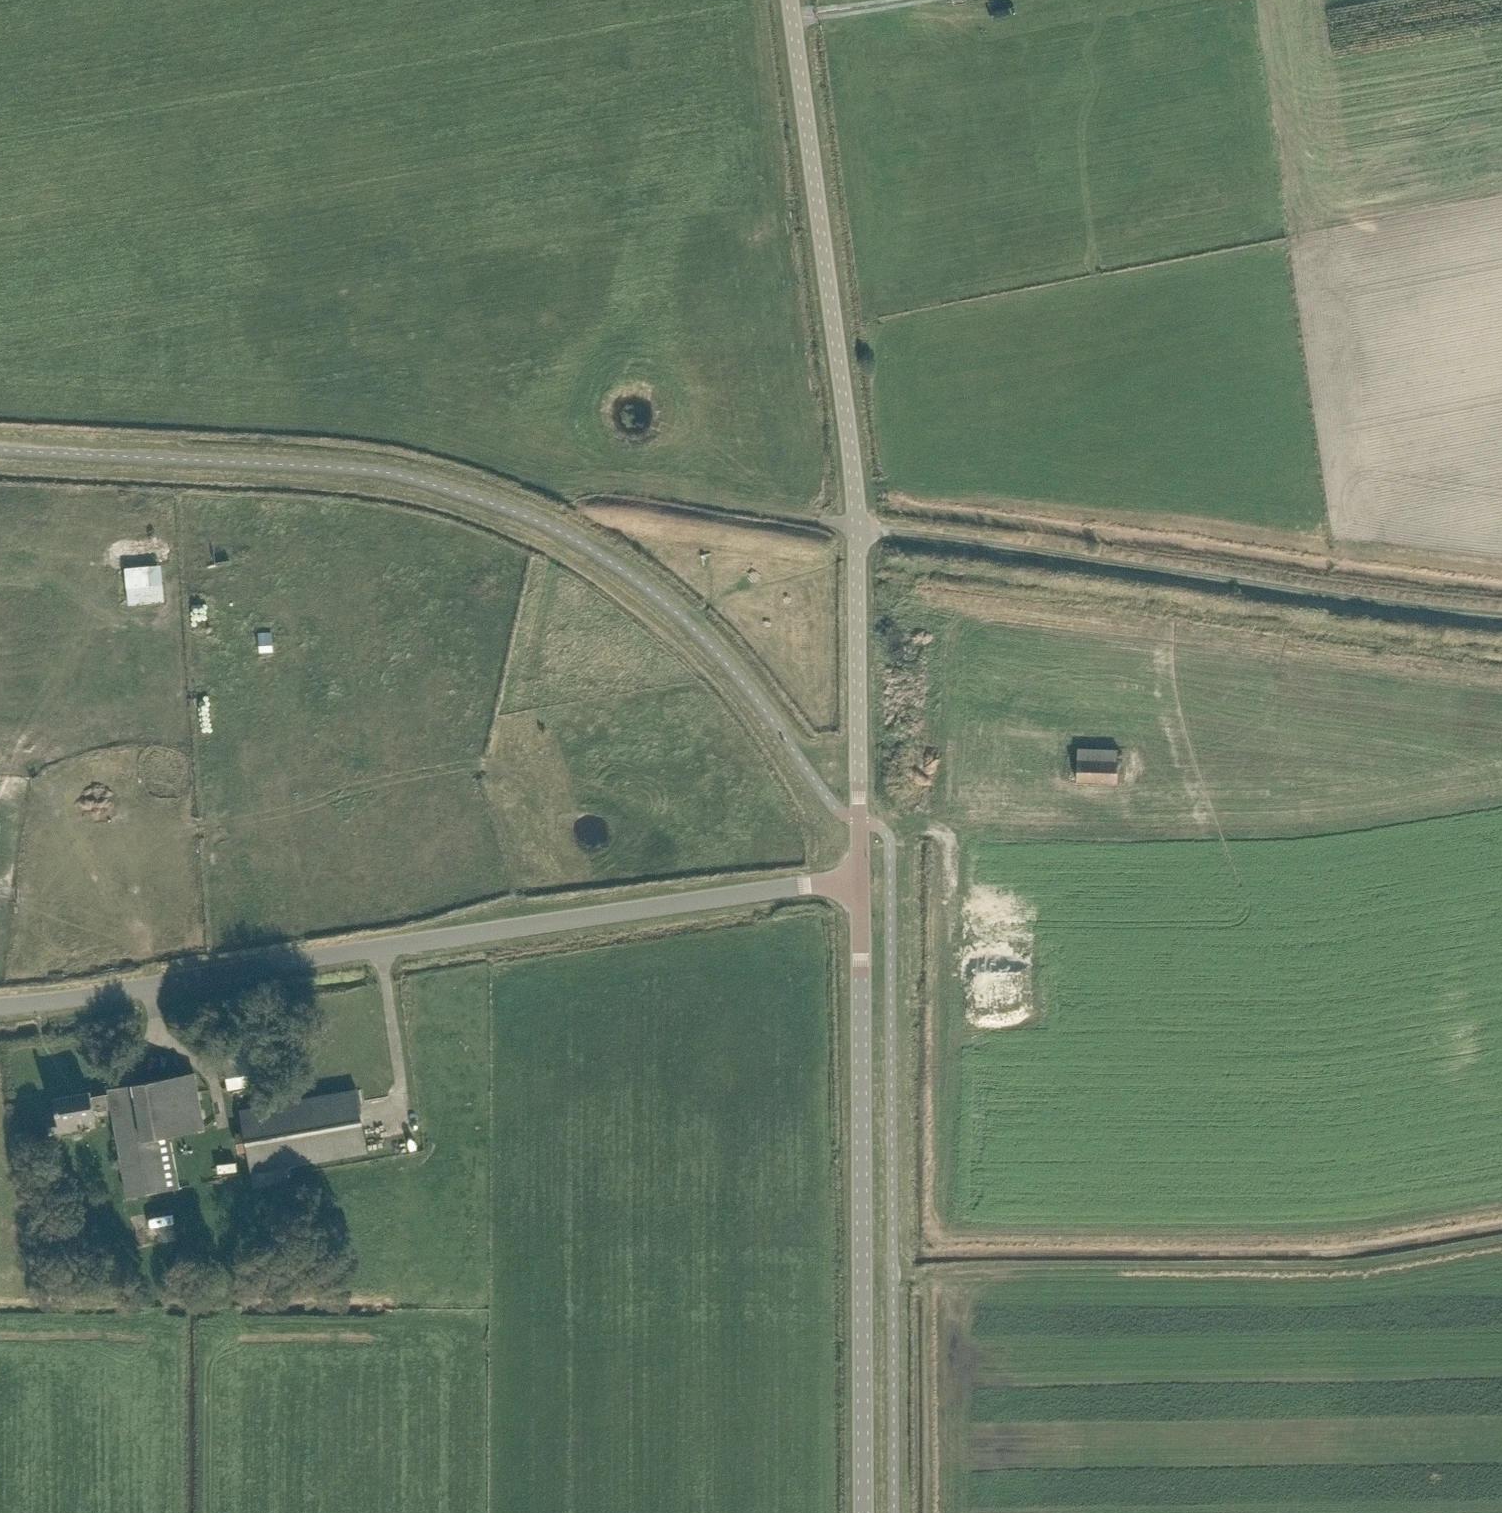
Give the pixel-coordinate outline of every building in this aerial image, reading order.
[(174,607),(173,568),(136,569),(137,607),(174,607)] [(283,634),(268,634),(269,656),(284,655),(283,634)] [(1079,748),(1078,781),(1119,783),(1120,750),(1079,748)] [(261,1042),(223,1047),(229,1092),(268,1085),(261,1042)] [(196,1074),(110,1089),(111,1094),(113,1108),(116,1128),(118,1137),(128,1196),(169,1189),(180,1187),(171,1132),(205,1127),(196,1074)] [(358,1088),(241,1109),(253,1174),(370,1153),(358,1088)] [(113,1108),(111,1094),(93,1097),(92,1091),(57,1096),(60,1112),(47,1115),(51,1135),(82,1130),(80,1120),(96,1117),(95,1111),(113,1108)]
